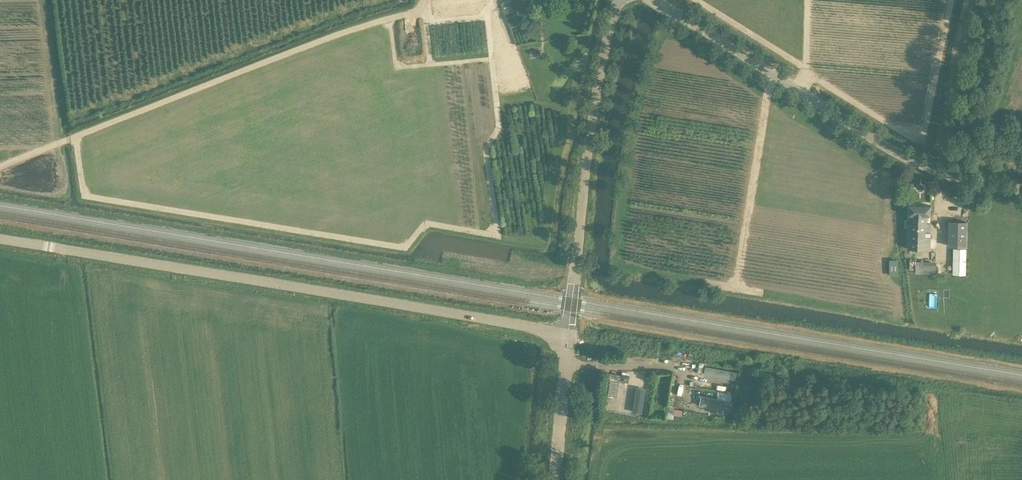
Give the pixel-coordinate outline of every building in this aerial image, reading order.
[(909,204),(909,222),(907,222),(906,227),(909,227),(908,248),(929,249),(931,205),(909,204)] [(967,222),(949,221),(949,245),(966,246),(967,222)] [(965,273),(966,248),(954,248),(953,273),(965,273)] [(898,275),(898,260),(889,260),(889,275),(898,275)] [(935,273),(935,265),(915,264),(915,261),(910,261),(910,269),(915,269),(915,273),(935,273)] [(734,379),(735,372),(713,368),(711,375),(734,379)] [(616,386),(608,385),(603,411),(611,412),(616,386)] [(645,389),(637,388),(633,411),(641,413),(645,389)] [(701,405),(731,411),(733,400),(704,395),(701,405)] [(668,405),(668,407),(667,413),(683,416),(684,410),(674,408),(674,406),(668,405)]
